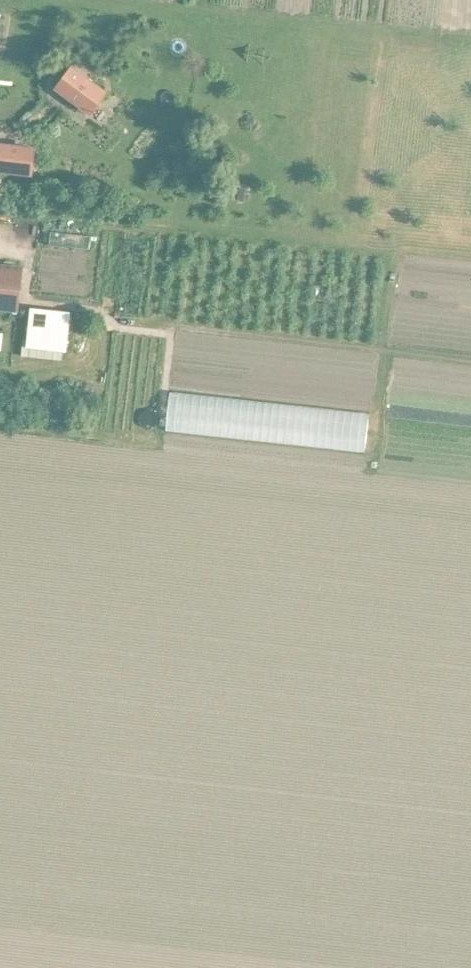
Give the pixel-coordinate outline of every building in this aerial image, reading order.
[(57,95),(89,118),(104,99),(71,75),(57,95)] [(31,180),(34,156),(0,152),(0,177),(31,180)] [(17,317),(22,275),(0,273),(0,315),(17,317)] [(69,321),(33,317),(29,349),(65,353),(69,321)] [(365,458),(368,422),(170,400),(166,435),(365,458)]
